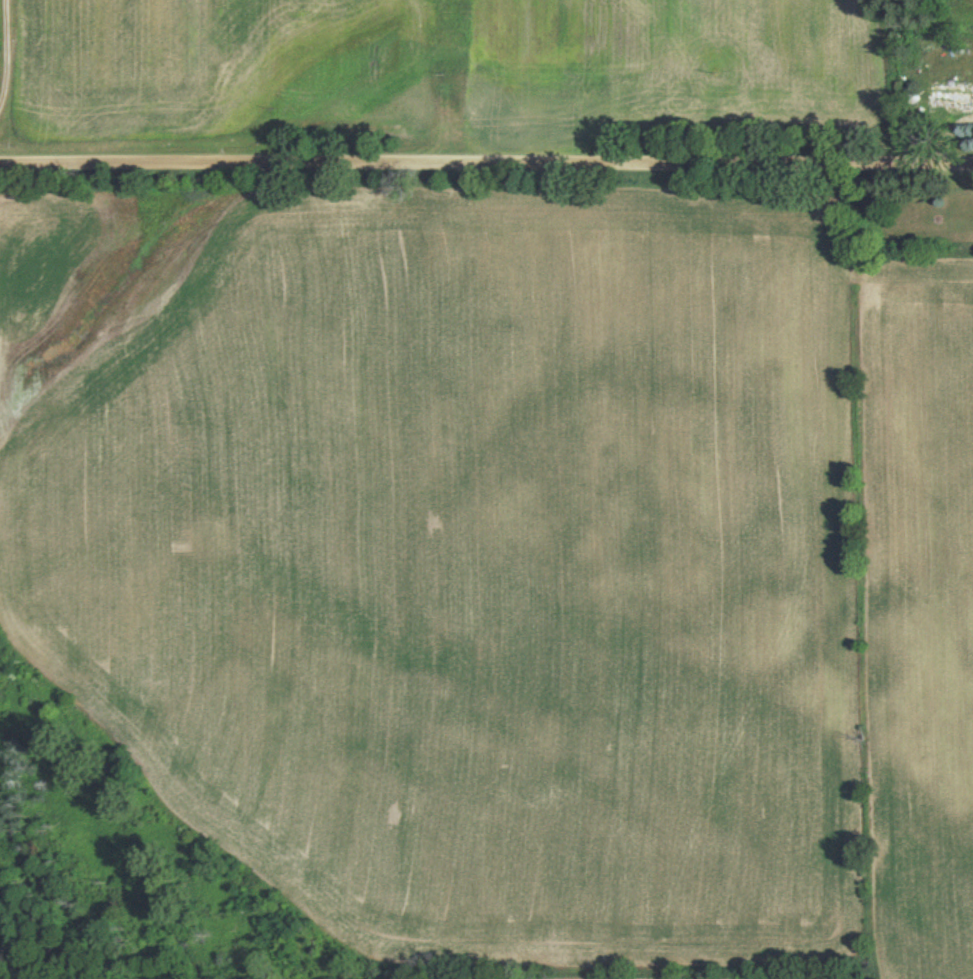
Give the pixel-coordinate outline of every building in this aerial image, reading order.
[(928,84),(928,104),(972,104),(972,84),(928,84)]
